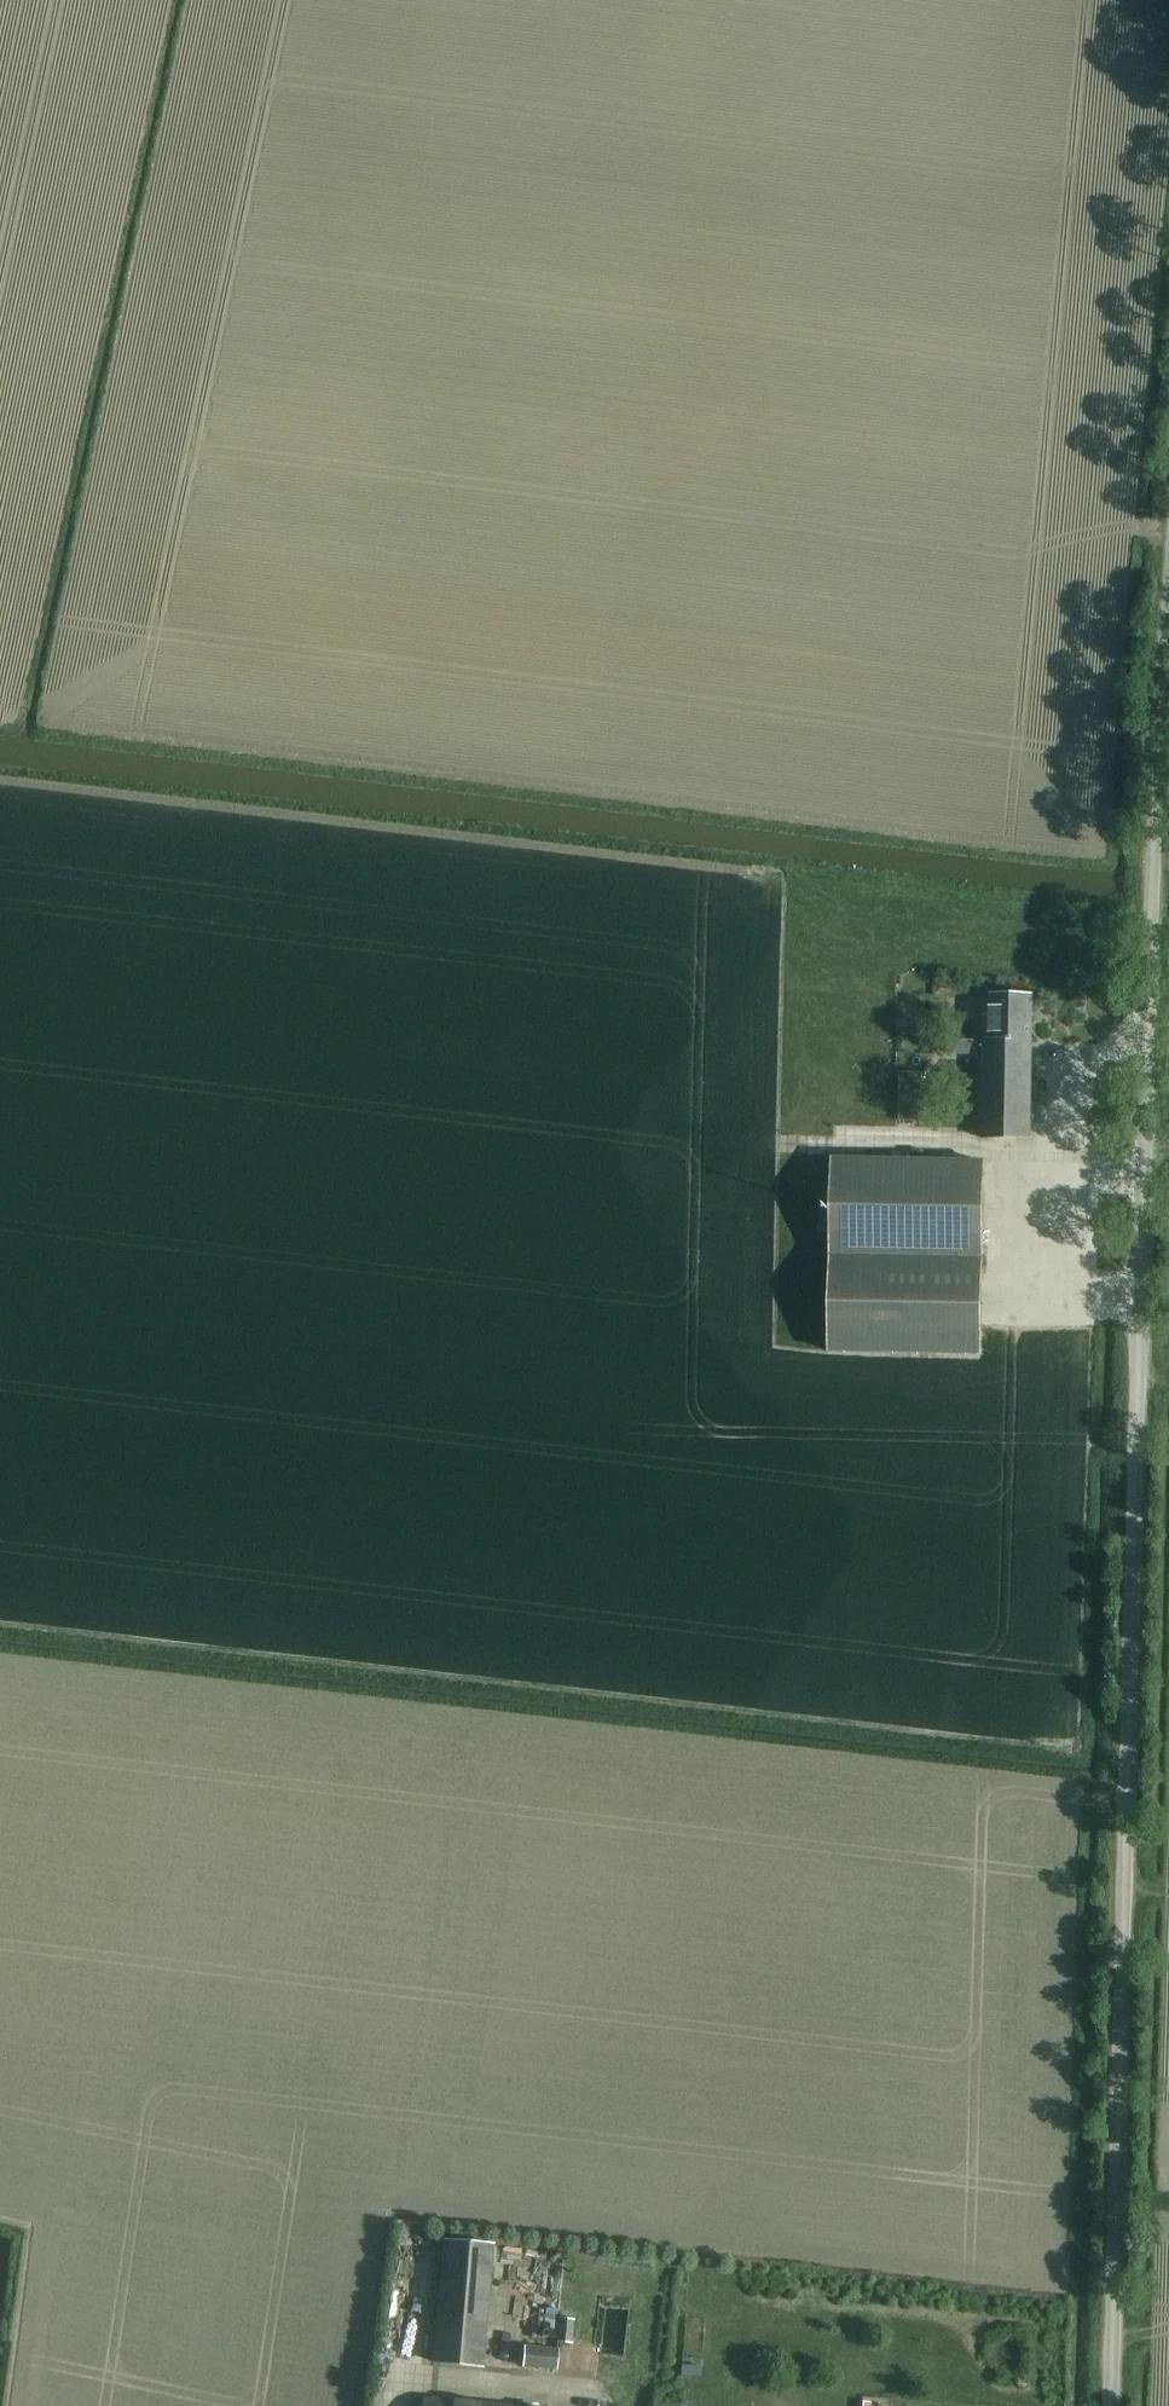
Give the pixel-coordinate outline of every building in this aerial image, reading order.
[(1032,1041),(1033,995),(990,994),(989,1016),(984,1016),(984,1040),(1032,1041)] [(942,1043),(972,1043),(971,1027),(942,1028),(942,1043)] [(1031,1138),(1032,1065),(1032,1041),(984,1040),(982,1137),(1031,1138)] [(978,1353),(980,1235),(982,1161),(837,1159),(836,1212),(835,1231),(833,1351),(978,1353)] [(836,1212),(822,1212),(822,1230),(835,1231),(836,1212)] [(482,2366),(493,2246),(444,2241),(434,2362),(482,2366)] [(559,2321),(556,2344),(571,2345),(573,2322),(559,2321)] [(874,2388),(855,2389),(856,2405),(875,2405),(874,2388)]
